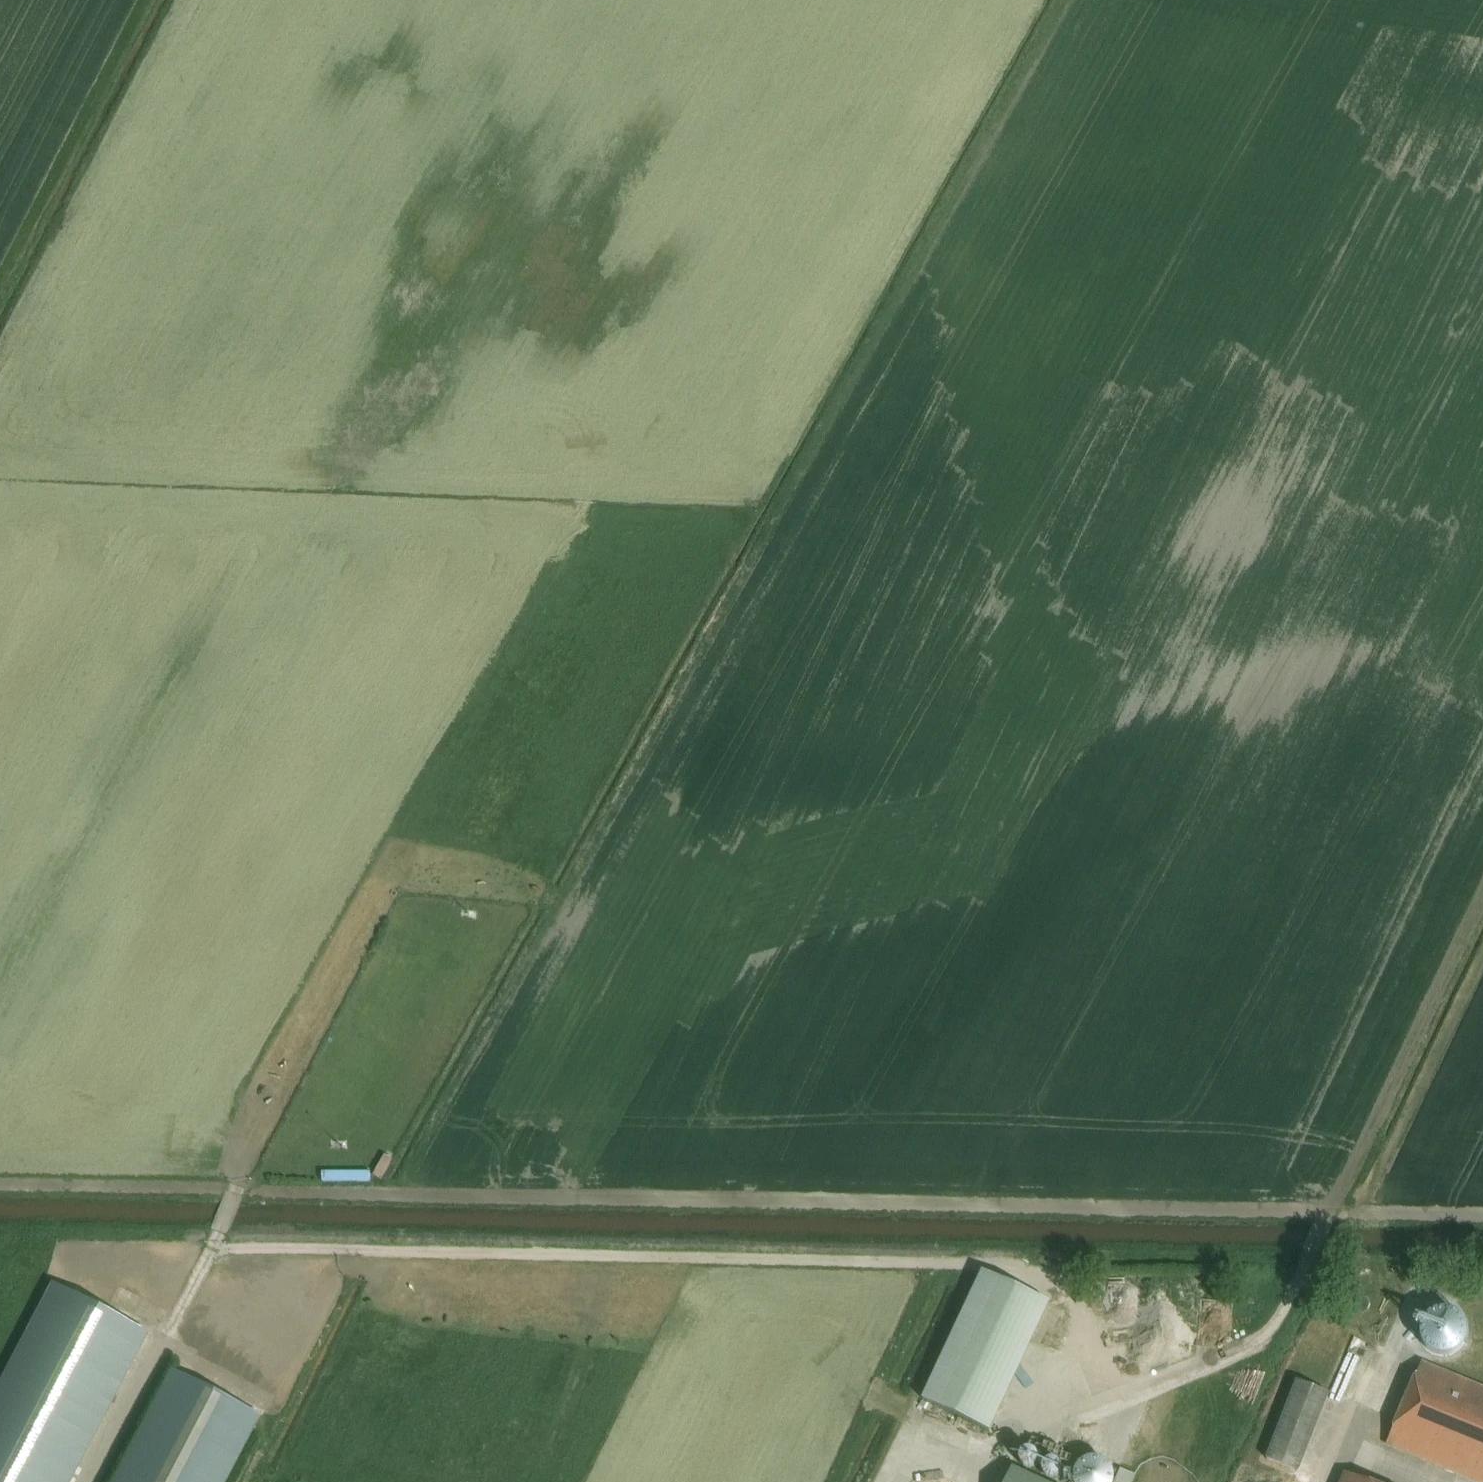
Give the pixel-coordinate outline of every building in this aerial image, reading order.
[(382,1152),(371,1173),(383,1179),(394,1158),(382,1152)] [(343,1169),(343,1178),(370,1179),(371,1170),(343,1169)] [(982,1273),(923,1399),(992,1431),(1050,1304),(982,1273)] [(1409,1294),(1398,1320),(1423,1330),(1434,1304),(1409,1294)] [(1456,1310),(1447,1309),(1438,1312),(1430,1318),(1425,1326),(1424,1336),(1427,1345),(1434,1352),(1442,1356),(1452,1357),(1461,1353),(1468,1347),(1472,1338),(1472,1329),(1468,1320),(1462,1313),(1456,1310)] [(1388,1443),(1481,1481),(1482,1481),(1482,1387),(1423,1361),(1388,1443)] [(115,1481),(228,1481),(262,1417),(173,1371),(115,1481)] [(1297,1381),(1266,1459),(1299,1472),(1329,1394),(1297,1381)] [(1074,1478),(1074,1480),(1074,1481),(1114,1481),(1115,1481),(1115,1477),(1115,1474),(1114,1471),(1113,1468),(1111,1466),(1109,1463),(1107,1461),(1105,1460),(1103,1459),(1101,1458),(1098,1457),(1095,1457),(1092,1457),(1089,1458),(1086,1459),(1083,1460),(1081,1462),(1078,1464),(1077,1467),(1075,1470),(1074,1472),(1074,1475),(1074,1478)] [(1344,1472),(1340,1481),(1367,1481),(1344,1472)]
